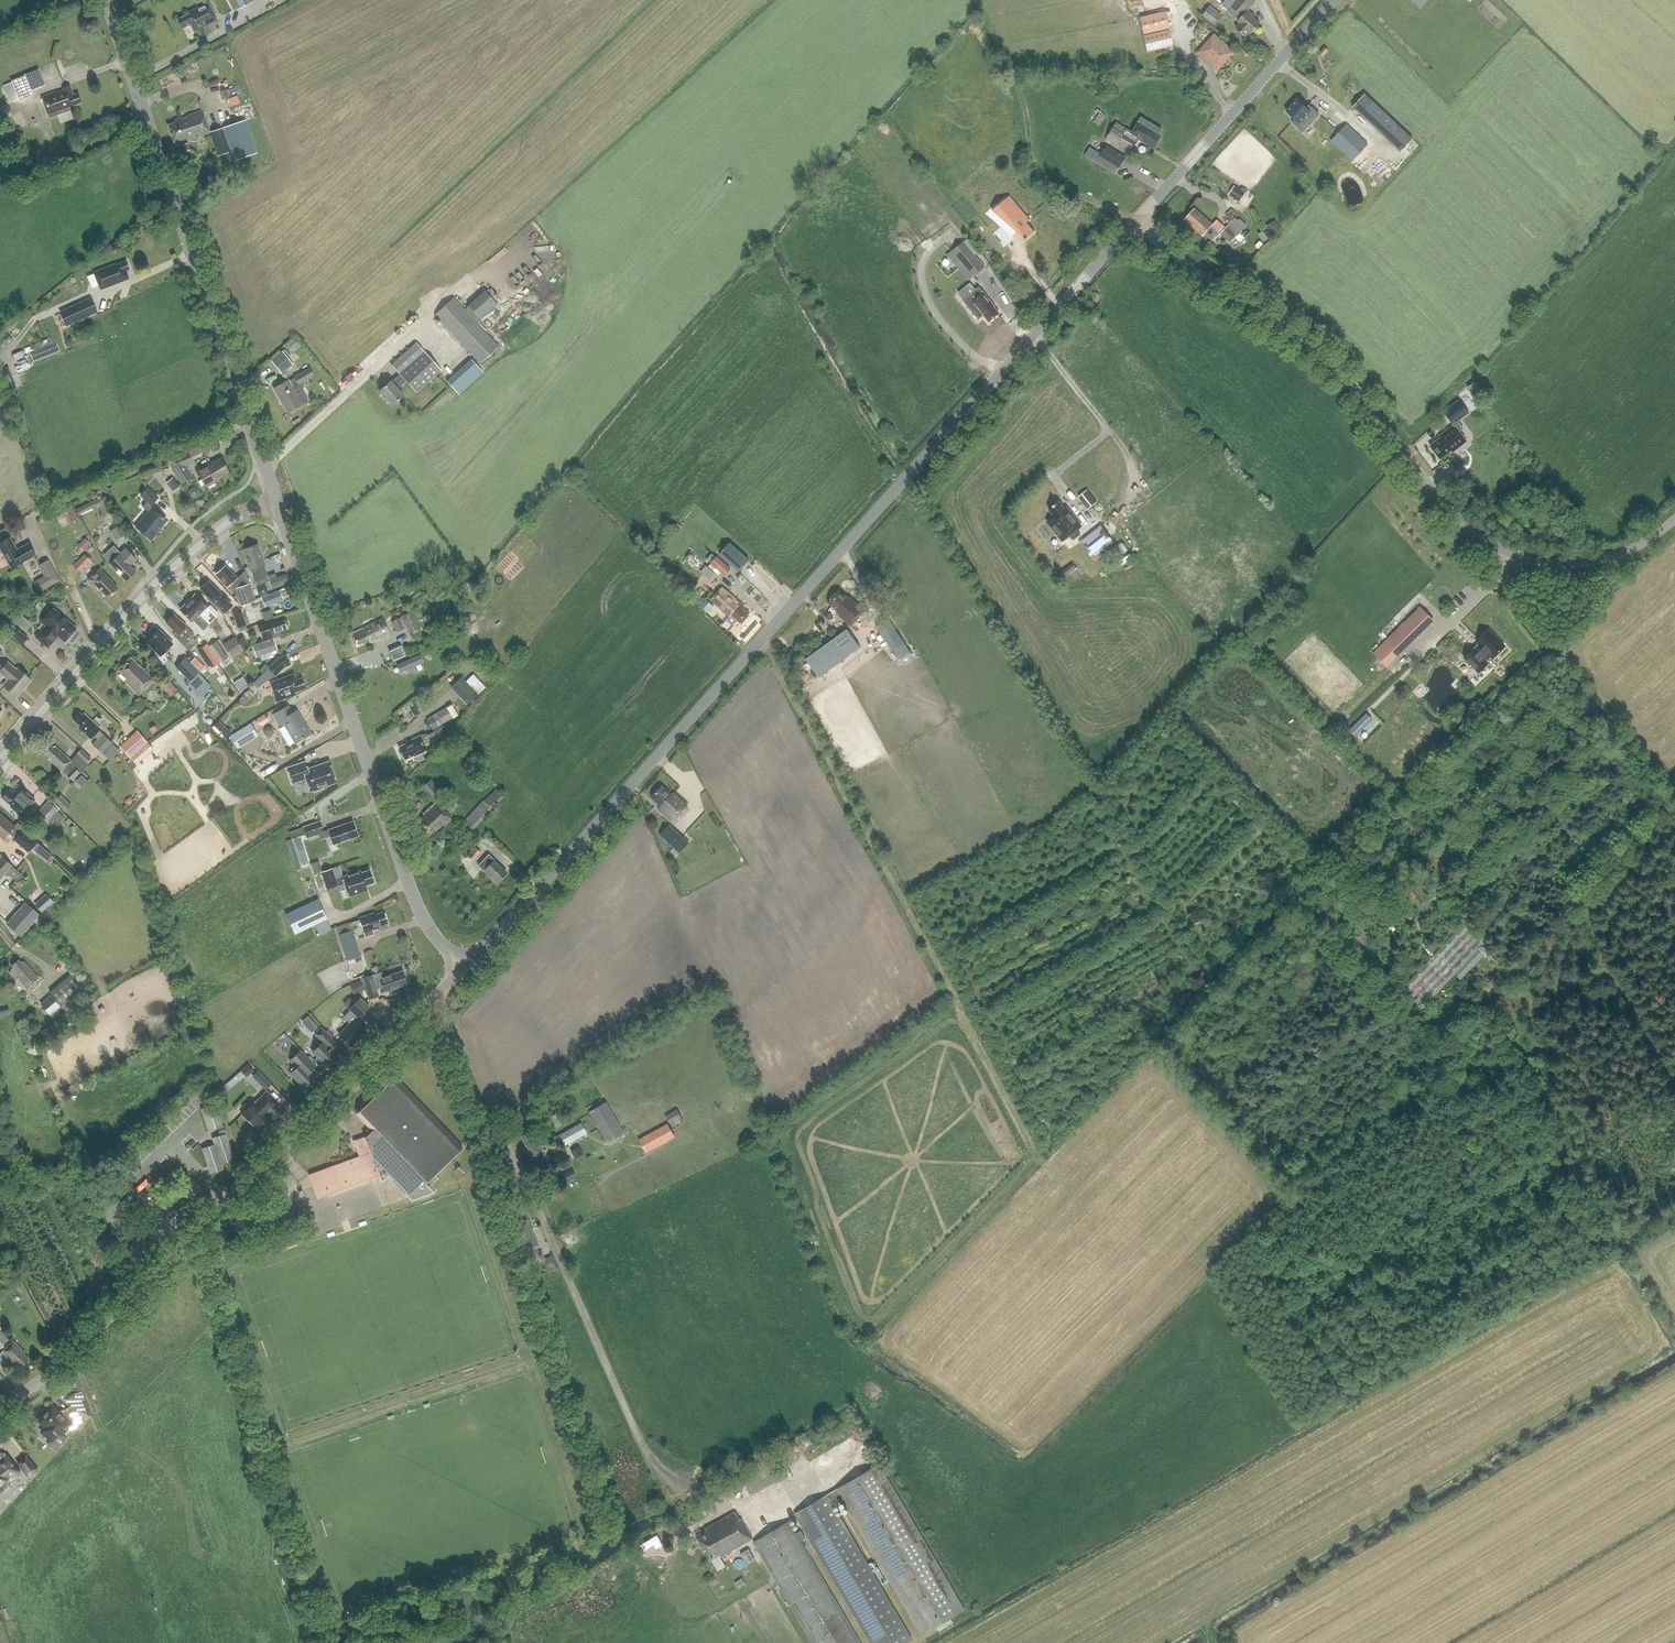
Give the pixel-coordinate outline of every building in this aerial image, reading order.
[(1227,12),(1235,19),(1240,14),(1242,16),(1238,20),(1241,23),(1236,28),(1246,36),(1250,31),(1252,33),(1261,23),(1254,17),(1255,15),(1249,9),(1255,2),(1254,0),(1238,0),(1232,7),(1227,12)] [(194,31),(217,19),(208,1),(189,12),(189,13),(178,19),(182,28),(190,24),(194,31)] [(1222,15),(1210,5),(1202,16),(1214,26),(1222,15)] [(1140,17),(1144,34),(1170,28),(1166,11),(1140,17)] [(1144,35),(1148,52),(1174,45),(1170,29),(1144,35)] [(1209,63),(1209,64),(1213,67),(1214,66),(1217,69),(1232,51),(1213,35),(1198,52),(1209,63)] [(31,73),(24,76),(11,81),(12,82),(3,86),(9,99),(10,102),(19,99),(19,100),(32,94),(31,93),(38,90),(31,73)] [(62,88),(63,91),(58,93),(57,91),(41,97),(49,117),(71,109),(69,106),(81,102),(77,93),(73,95),(69,85),(62,88)] [(1400,152),(1413,138),(1365,93),(1352,107),(1400,152)] [(237,95),(231,97),(228,98),(231,107),(240,104),(237,95)] [(1297,100),(1286,112),(1295,120),(1292,123),(1303,132),(1319,113),(1309,104),(1306,107),(1297,100)] [(22,109),(13,114),(19,125),(28,121),(22,109)] [(175,123),(168,125),(174,142),(186,138),(187,140),(210,133),(210,132),(202,110),(186,115),(187,116),(181,119),(180,118),(174,119),(175,123)] [(1099,127),(1105,117),(1099,113),(1093,123),(1099,127)] [(1135,141),(1137,137),(1153,147),(1160,136),(1159,134),(1161,130),(1141,117),(1132,132),(1127,128),(1116,122),(1112,127),(1108,134),(1110,135),(1107,140),(1117,146),(1119,142),(1131,149),(1135,142),(1135,141)] [(222,128),(210,132),(210,133),(217,155),(230,151),(232,151),(235,160),(256,153),(245,121),(222,128)] [(1346,124),(1331,141),(1353,161),(1368,144),(1346,124)] [(191,150),(188,143),(182,145),(185,152),(191,150)] [(1100,156),(1096,162),(1115,174),(1119,167),(1125,158),(1106,146),(1101,155),(1100,156)] [(1240,202),(1246,192),(1234,185),(1228,195),(1240,202)] [(998,205),(992,210),(1006,222),(1013,228),(1016,231),(1026,239),(1035,231),(1027,222),(1030,220),(1010,195),(998,205)] [(1204,232),(1211,239),(1219,231),(1212,224),(1212,223),(1195,207),(1184,218),(1202,234),(1204,232)] [(1231,240),(1242,228),(1232,219),(1221,231),(1231,240)] [(1272,234),(1283,230),(1279,220),(1268,224),(1272,234)] [(1000,226),(992,233),(1003,246),(1008,252),(1019,243),(1000,226)] [(973,277),(985,267),(963,241),(951,251),(973,277)] [(1036,251),(1026,257),(1034,271),(1044,265),(1036,251)] [(93,272),(94,273),(87,276),(92,288),(98,285),(100,290),(129,279),(126,271),(129,269),(126,261),(115,265),(115,264),(93,272)] [(988,321),(999,312),(993,305),(994,305),(982,290),(982,291),(978,287),(979,286),(978,286),(962,299),(978,318),(983,314),(988,321)] [(467,306),(480,320),(497,305),(484,290),(467,306)] [(84,301),(60,312),(67,326),(90,315),(99,312),(92,297),(84,301)] [(453,297),(434,314),(480,364),(498,346),(453,297)] [(12,341),(5,333),(0,337),(0,351),(12,341)] [(403,395),(397,389),(405,381),(416,393),(439,372),(442,370),(425,351),(424,352),(416,342),(391,365),(399,374),(391,382),(390,381),(379,391),(392,405),(403,395)] [(271,359),(282,372),(292,363),(281,350),(271,359)] [(471,359),(446,381),(458,395),(483,372),(471,359)] [(1,363),(0,363),(0,374),(7,391),(16,388),(8,367),(4,369),(1,363)] [(293,376),(294,377),(297,384),(298,383),(313,375),(309,367),(293,376)] [(298,383),(297,384),(294,377),(288,381),(288,380),(274,388),(287,412),(302,404),(308,400),(298,383)] [(1475,381),(1467,387),(1477,401),(1485,395),(1475,381)] [(1443,412),(1454,425),(1440,436),(1441,437),(1430,446),(1440,459),(1451,450),(1452,452),(1466,441),(1459,432),(1463,429),(1455,419),(1467,410),(1459,400),(1443,412)] [(200,453),(198,447),(187,451),(190,457),(200,453)] [(192,477),(186,466),(193,463),(190,457),(187,451),(166,460),(180,484),(192,477)] [(218,478),(228,472),(220,458),(209,464),(208,463),(199,469),(202,475),(200,477),(206,487),(218,480),(218,478)] [(169,467),(166,461),(156,466),(158,471),(169,467)] [(180,486),(172,477),(166,482),(173,491),(180,486)] [(151,504),(151,505),(158,497),(147,488),(140,495),(147,501),(142,506),(149,512),(136,527),(151,540),(158,531),(157,531),(162,525),(163,526),(168,520),(164,517),(163,518),(152,508),(150,506),(151,504)] [(188,492),(189,496),(191,498),(194,498),(197,497),(199,494),(198,490),(196,488),(192,488),(189,489),(188,492)] [(1090,488),(1081,495),(1090,507),(1099,500),(1090,488)] [(79,514),(103,502),(100,497),(76,509),(79,514)] [(1058,500),(1048,508),(1053,515),(1046,520),(1062,540),(1069,535),(1073,539),(1080,533),(1076,529),(1081,525),(1065,505),(1064,507),(1058,500)] [(70,503),(53,511),(57,519),(66,516),(69,524),(78,520),(70,503)] [(116,520),(111,513),(107,515),(109,519),(106,521),(109,525),(116,520)] [(1096,523),(1107,539),(1118,532),(1106,515),(1096,523)] [(119,525),(110,530),(116,540),(124,535),(119,525)] [(33,554),(28,544),(16,551),(10,538),(0,543),(0,545),(10,564),(18,560),(20,562),(27,558),(26,558),(33,554)] [(85,539),(78,546),(83,551),(90,544),(85,539)] [(1103,554),(1109,563),(1127,550),(1120,541),(1103,554)] [(738,572),(749,560),(729,542),(718,554),(738,572)] [(256,545),(243,549),(246,558),(245,558),(247,564),(248,564),(250,570),(251,570),(256,585),(269,581),(267,576),(264,565),(265,565),(258,546),(256,545)] [(129,565),(136,559),(125,548),(120,553),(113,547),(104,555),(111,562),(109,564),(125,580),(135,571),(129,565)] [(282,552),(265,558),(269,572),(286,567),(282,552)] [(79,571),(91,560),(85,554),(73,565),(79,571)] [(710,564),(715,558),(712,555),(707,560),(710,564)] [(724,575),(730,569),(717,556),(711,563),(724,575)] [(60,580),(48,559),(38,565),(44,576),(33,582),(39,592),(60,580)] [(1071,563),(1057,574),(1061,579),(1075,567),(1071,563)] [(255,600),(247,579),(238,582),(235,579),(237,577),(232,572),(231,571),(225,565),(216,573),(236,596),(238,595),(241,605),(255,600)] [(107,597),(117,588),(112,583),(112,582),(99,569),(88,580),(93,585),(94,584),(107,597)] [(286,574),(269,580),(272,590),(290,584),(286,574)] [(208,581),(200,588),(212,600),(220,609),(224,612),(230,606),(232,604),(220,592),(214,586),(213,587),(208,581)] [(260,596),(268,594),(265,584),(257,587),(260,596)] [(744,607),(722,587),(710,600),(729,616),(726,620),(731,624),(733,624),(737,620),(741,624),(749,615),(742,609),(744,607)] [(828,602),(832,606),(828,610),(833,614),(835,612),(851,626),(865,610),(849,596),(848,598),(839,590),(828,602)] [(280,591),(262,599),(265,607),(284,599),(280,591)] [(196,594),(188,602),(209,623),(209,624),(212,628),(218,624),(215,618),(216,617),(206,607),(207,606),(196,594)] [(209,623),(188,602),(180,610),(192,621),(193,620),(203,630),(209,624),(209,623)] [(1420,607),(1386,640),(1399,652),(1433,619),(1420,607)] [(64,641),(76,628),(53,608),(42,622),(46,625),(36,637),(48,647),(58,635),(64,641)] [(266,618),(274,617),(273,609),(264,611),(266,618)] [(833,616),(834,615),(833,614),(828,610),(824,615),(833,623),(837,620),(833,616)] [(238,627),(245,624),(241,612),(233,615),(238,627)] [(406,627),(409,633),(419,629),(412,612),(392,622),(396,632),(406,627)] [(17,621),(26,628),(31,620),(23,614),(17,621)] [(174,614),(166,622),(166,623),(177,633),(174,636),(189,651),(197,642),(192,637),(194,635),(186,627),(186,626),(180,620),(180,621),(174,615),(174,614)] [(280,634),(279,631),(286,628),(286,626),(287,626),(288,624),(288,623),(287,622),(286,621),(285,620),(284,620),(283,618),(267,623),(267,624),(258,627),(263,641),(252,645),(256,657),(277,650),(273,638),(279,636),(280,634)] [(904,643),(888,618),(875,626),(891,651),(904,643)] [(357,635),(353,636),(357,645),(369,640),(370,643),(390,635),(383,619),(356,631),(357,635)] [(439,632),(434,622),(427,625),(428,627),(425,629),(428,637),(439,632)] [(218,624),(212,628),(217,635),(223,631),(218,624)] [(28,638),(17,629),(11,636),(22,646),(28,638)] [(170,646),(172,643),(159,629),(146,642),(160,656),(165,651),(167,653),(172,648),(170,646)] [(847,629),(806,658),(819,677),(860,647),(847,629)] [(1465,655),(1463,657),(1478,672),(1487,662),(1485,661),(1490,656),(1492,658),(1504,646),(1488,630),(1476,642),(1479,645),(1474,650),(1472,648),(1470,650),(1469,649),(1464,654),(1465,655)] [(237,640),(242,647),(248,643),(243,636),(237,640)] [(243,650),(234,637),(223,644),(232,658),(243,650)] [(228,657),(217,641),(209,646),(220,663),(228,657)] [(220,663),(209,646),(207,643),(197,650),(210,669),(219,662),(219,663),(220,663)] [(395,660),(407,655),(403,644),(390,650),(395,660)] [(420,654),(397,665),(401,673),(423,662),(420,654)] [(290,664),(286,655),(278,658),(268,668),(262,674),(253,684),(257,688),(263,683),(275,675),(284,667),(290,664)] [(138,695),(153,681),(130,657),(117,670),(126,679),(124,681),(138,695)] [(211,685),(198,673),(200,672),(186,657),(176,666),(188,679),(185,681),(193,689),(199,696),(211,685)] [(17,669),(7,661),(0,669),(0,673),(7,679),(2,685),(16,697),(31,680),(17,668),(17,669)] [(476,691),(485,686),(477,673),(468,678),(476,691)] [(296,680),(294,674),(270,682),(275,694),(273,695),(276,702),(295,695),(294,692),(305,688),(301,678),(296,680)] [(450,687),(467,705),(478,695),(461,676),(450,687)] [(248,686),(241,677),(233,682),(240,692),(248,686)] [(160,685),(169,696),(177,689),(168,679),(160,685)] [(426,719),(433,730),(452,718),(453,718),(458,715),(451,703),(426,719)] [(288,705),(273,714),(281,727),(291,745),(295,742),(310,733),(296,711),(293,713),(288,705)] [(103,754),(113,743),(99,730),(100,728),(84,713),(82,715),(80,713),(73,720),(80,726),(78,727),(91,739),(94,735),(97,738),(92,744),(103,754)] [(257,718),(257,724),(262,726),(268,722),(268,717),(263,715),(257,718)] [(215,726),(227,735),(232,729),(220,720),(215,726)] [(256,734),(250,724),(242,729),(248,739),(256,734)] [(445,728),(442,724),(434,729),(437,733),(445,728)] [(136,731),(119,746),(130,758),(147,743),(136,731)] [(427,749),(430,747),(429,744),(437,740),(434,732),(426,735),(425,733),(406,742),(407,743),(399,747),(404,758),(412,755),(413,756),(427,750),(427,749)] [(1370,742),(1363,747),(1379,767),(1385,762),(1370,742)] [(61,771),(62,771),(71,760),(55,745),(53,747),(50,745),(44,752),(50,758),(49,759),(61,771)] [(76,754),(86,763),(91,758),(80,749),(76,754)] [(87,764),(86,763),(76,754),(71,760),(62,771),(72,780),(87,764)] [(329,762),(307,770),(304,762),(287,768),(292,783),(306,778),(310,790),(312,790),(313,791),(322,788),(321,787),(335,782),(329,762)] [(77,781),(83,786),(89,778),(83,774),(77,781)] [(420,788),(433,803),(422,813),(423,814),(418,819),(418,818),(416,821),(422,828),(419,831),(426,838),(434,830),(436,832),(451,818),(436,801),(443,794),(430,779),(420,788)] [(35,799),(26,791),(19,785),(12,793),(9,790),(3,797),(12,805),(10,807),(22,818),(31,807),(30,806),(35,799)] [(657,803),(656,805),(659,808),(672,821),(686,806),(673,793),(671,795),(661,785),(651,797),(657,803)] [(472,830),(503,797),(495,789),(483,802),(482,801),(463,821),(472,830)] [(63,811),(63,810),(68,806),(58,796),(53,801),(63,811)] [(57,812),(59,809),(48,800),(38,812),(48,821),(49,820),(52,823),(60,814),(57,812)] [(410,810),(415,816),(419,812),(414,806),(410,810)] [(3,839),(14,827),(1,815),(0,816),(0,836),(3,839)] [(303,827),(288,832),(291,839),(306,834),(307,838),(324,832),(320,820),(319,820),(310,824),(303,826),(303,827)] [(333,844),(357,836),(352,821),(328,829),(333,844)] [(673,848),(683,837),(669,825),(660,836),(673,848)] [(36,843),(22,831),(13,840),(27,853),(31,849),(36,843)] [(301,869),(291,839),(286,841),(296,870),(301,869)] [(36,843),(31,849),(38,854),(43,849),(36,843)] [(480,852),(475,847),(467,855),(473,860),(480,852)] [(506,872),(493,860),(488,855),(478,866),(489,876),(490,875),(497,882),(501,878),(503,878),(504,876),(504,874),(506,872)] [(1,857),(0,858),(0,878),(6,872),(16,881),(21,874),(1,857)] [(318,861),(310,864),(314,874),(320,872),(322,871),(318,861)] [(337,885),(331,868),(322,871),(320,872),(326,889),(337,885)] [(373,882),(369,870),(361,873),(360,871),(342,877),(349,896),(367,890),(365,885),(373,882)] [(42,912),(53,902),(46,894),(34,904),(42,912)] [(295,934),(327,919),(317,899),(286,914),(295,934)] [(350,901),(342,903),(345,910),(352,907),(350,901)] [(25,903),(6,924),(19,936),(38,915),(25,903)] [(1397,911),(1408,922),(1416,913),(1404,903),(1397,911)] [(378,926),(387,923),(383,912),(374,915),(373,913),(359,917),(366,937),(374,934),(373,930),(379,928),(378,926)] [(1404,987),(1424,1006),(1488,939),(1467,920),(1404,987)] [(360,956),(349,923),(335,927),(347,960),(360,956)] [(16,976),(26,988),(38,978),(23,960),(21,962),(18,959),(11,965),(13,968),(8,971),(14,978),(16,976)] [(384,992),(407,984),(403,973),(395,976),(394,974),(383,977),(381,972),(363,977),(369,998),(378,996),(376,986),(381,984),(384,992)] [(61,1006),(84,987),(72,973),(49,992),(61,1006)] [(359,981),(353,984),(357,992),(363,989),(359,981)] [(59,1005),(51,996),(41,1005),(48,1014),(59,1005)] [(365,1031),(354,1020),(356,1018),(357,1018),(369,1007),(360,997),(348,1009),(350,1010),(343,1017),(349,1023),(338,1034),(350,1046),(365,1031)] [(56,1009),(50,1014),(53,1018),(60,1013),(56,1009)] [(66,1025),(69,1032),(74,1029),(71,1022),(66,1025)] [(316,1026),(313,1022),(306,1028),(310,1032),(316,1026)] [(48,1027),(43,1030),(48,1037),(53,1034),(48,1027)] [(321,1041),(312,1051),(328,1068),(338,1057),(332,1051),(338,1045),(333,1039),(320,1027),(314,1033),(321,1041)] [(299,1050),(289,1060),(296,1067),(290,1073),(306,1089),(316,1079),(309,1072),(315,1066),(311,1062),(299,1050)] [(248,1065),(241,1070),(241,1071),(245,1075),(246,1077),(253,1071),(248,1065)] [(372,1098),(355,1115),(371,1131),(364,1138),(374,1164),(375,1163),(379,1176),(381,1181),(386,1176),(410,1201),(431,1194),(423,1185),(461,1148),(394,1077),(372,1098)] [(261,1084),(265,1089),(270,1084),(266,1079),(261,1084)] [(266,1114),(278,1102),(266,1091),(254,1103),(254,1102),(241,1115),(258,1130),(270,1118),(266,1114)] [(606,1142),(623,1132),(606,1102),(589,1112),(606,1142)] [(208,1128),(223,1124),(217,1103),(202,1107),(208,1128)] [(665,1116),(669,1123),(681,1117),(677,1109),(665,1116)] [(586,1133),(580,1123),(555,1137),(561,1147),(586,1133)] [(674,1136),(668,1124),(639,1140),(645,1152),(674,1136)] [(544,1157),(542,1151),(534,1134),(531,1135),(529,1131),(520,1135),(525,1146),(522,1148),(527,1158),(534,1154),(537,1160),(544,1157)] [(221,1161),(234,1157),(226,1132),(213,1136),(215,1142),(203,1146),(210,1171),(223,1168),(221,1161)] [(321,1170),(308,1175),(312,1186),(316,1199),(379,1176),(375,1163),(374,1164),(364,1138),(364,1137),(353,1141),(358,1157),(321,1170)] [(569,1147),(575,1158),(582,1154),(576,1143),(569,1147)] [(557,1176),(561,1184),(575,1177),(571,1169),(557,1176)] [(512,1227),(523,1251),(522,1252),(526,1260),(538,1255),(534,1246),(538,1245),(530,1228),(532,1227),(529,1219),(512,1227)] [(553,1256),(546,1259),(549,1269),(557,1266),(553,1256)] [(8,1339),(0,1331),(0,1347),(8,1339)] [(29,1359),(23,1354),(24,1352),(13,1341),(0,1353),(0,1355),(4,1359),(7,1356),(14,1363),(15,1362),(21,1367),(29,1359)] [(67,1427),(72,1432),(86,1416),(79,1396),(65,1402),(71,1407),(63,1416),(52,1407),(39,1421),(46,1427),(42,1431),(51,1439),(47,1444),(55,1452),(67,1438),(61,1433),(67,1427)] [(26,1456),(17,1462),(28,1476),(36,1469),(26,1456)] [(7,1457),(0,1463),(0,1483),(9,1477),(11,1479),(20,1472),(7,1457)] [(752,1496),(780,1479),(768,1458),(721,1487),(727,1497),(745,1486),(752,1496)] [(830,1505),(841,1499),(921,1636),(964,1611),(880,1465),(825,1497),(830,1505)] [(825,1497),(798,1512),(795,1514),(871,1642),(906,1642),(911,1640),(839,1516),(837,1517),(830,1505),(825,1497)] [(710,1558),(718,1553),(720,1556),(752,1539),(741,1518),(740,1519),(735,1511),(707,1527),(709,1530),(698,1536),(710,1558)] [(789,1521),(753,1541),(812,1642),(860,1642),(789,1521)] [(654,1545),(656,1549),(663,1545),(657,1535),(640,1545),(643,1551),(654,1545)] [(755,1561),(748,1549),(740,1554),(747,1565),(755,1561)]
